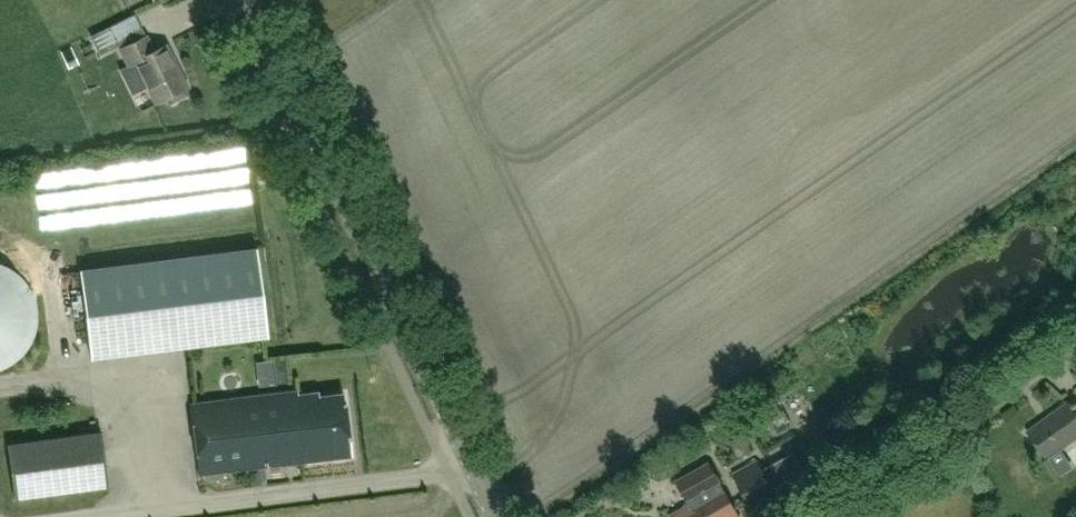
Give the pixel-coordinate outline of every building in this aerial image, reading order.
[(146,34),(120,47),(128,64),(135,60),(155,101),(166,96),(170,102),(188,93),(184,87),(187,85),(166,43),(153,49),(146,34)] [(87,350),(267,337),(261,248),(80,262),(87,350)] [(11,365),(22,355),(31,344),(36,330),(37,316),(35,301),(29,288),(20,277),(8,268),(0,265),(0,370),(11,365)] [(297,389),(190,402),(199,473),(351,454),(344,392),(319,395),(318,391),(298,393),(297,389)] [(1025,432),(1045,460),(1075,437),(1075,413),(1067,401),(1025,432)] [(100,430),(7,443),(14,499),(108,486),(100,430)] [(743,435),(731,442),(739,458),(752,452),(743,435)] [(751,511),(776,498),(756,460),(732,473),(751,511)] [(671,513),(673,516),(738,516),(723,491),(718,482),(707,461),(675,479),(688,504),(671,513)]
